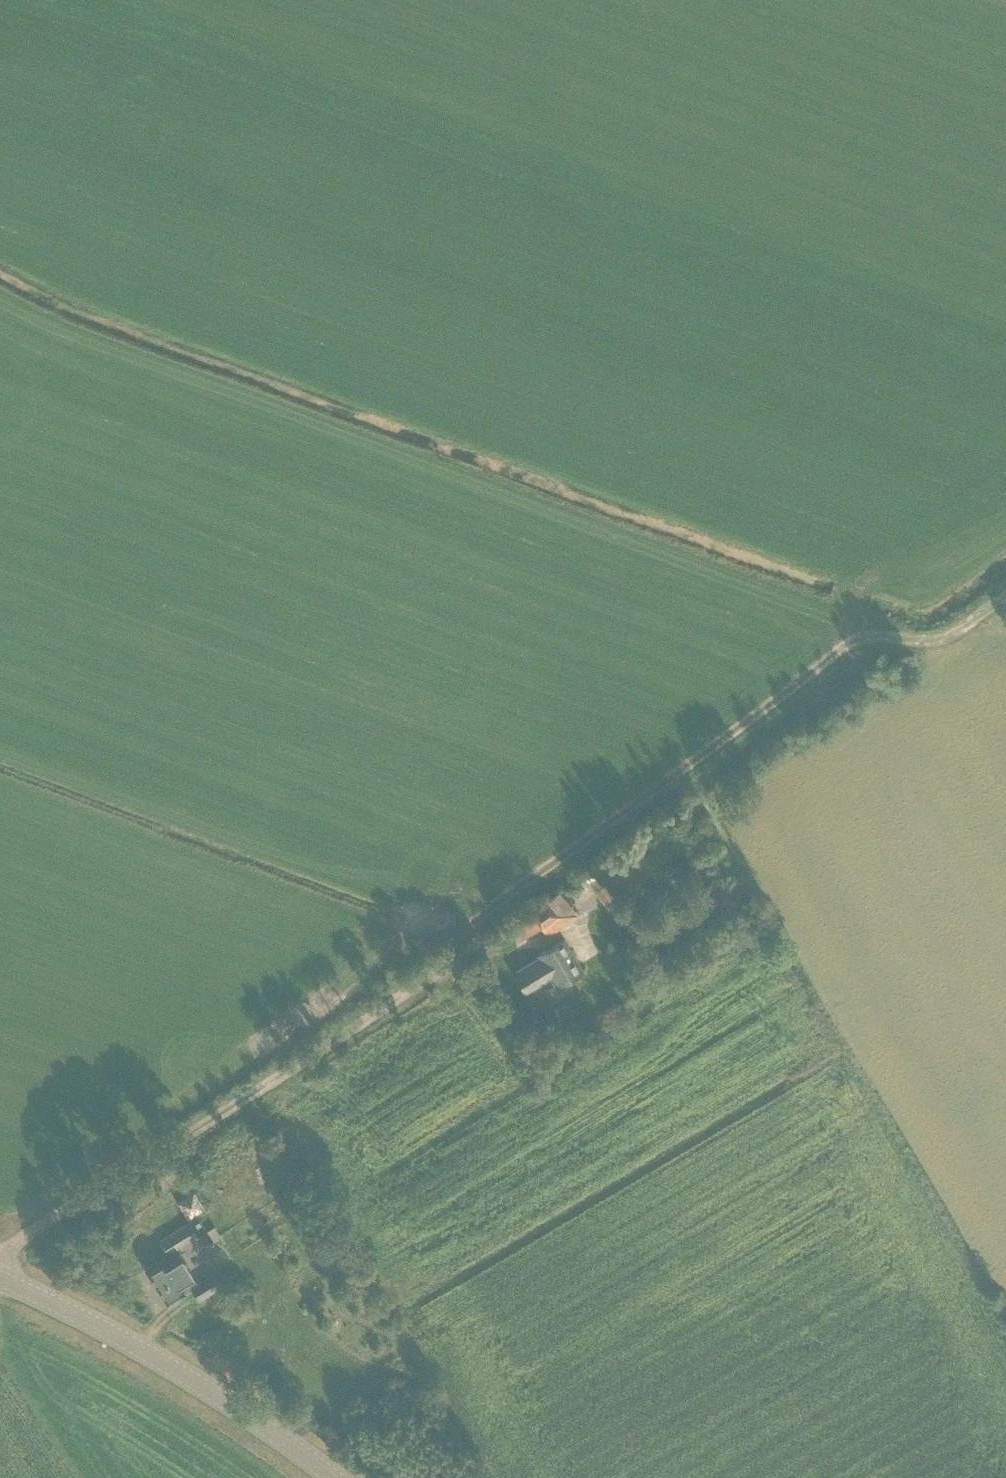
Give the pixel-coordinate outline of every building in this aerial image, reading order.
[(620,897),(596,864),(582,874),(606,907),(620,897)] [(532,913),(515,925),(523,938),(541,925),(548,935),(577,914),(559,889),(544,900),(545,901),(531,911),(532,913)] [(540,959),(515,973),(526,992),(551,977),(556,987),(583,971),(564,939),(538,954),(540,959)] [(200,1236),(189,1220),(160,1239),(170,1255),(200,1236)] [(163,1258),(146,1269),(168,1304),(186,1292),(184,1288),(197,1280),(186,1263),(189,1261),(182,1250),(165,1261),(163,1258)] [(192,1287),(200,1301),(220,1287),(211,1269),(201,1276),(203,1279),(192,1287)]
